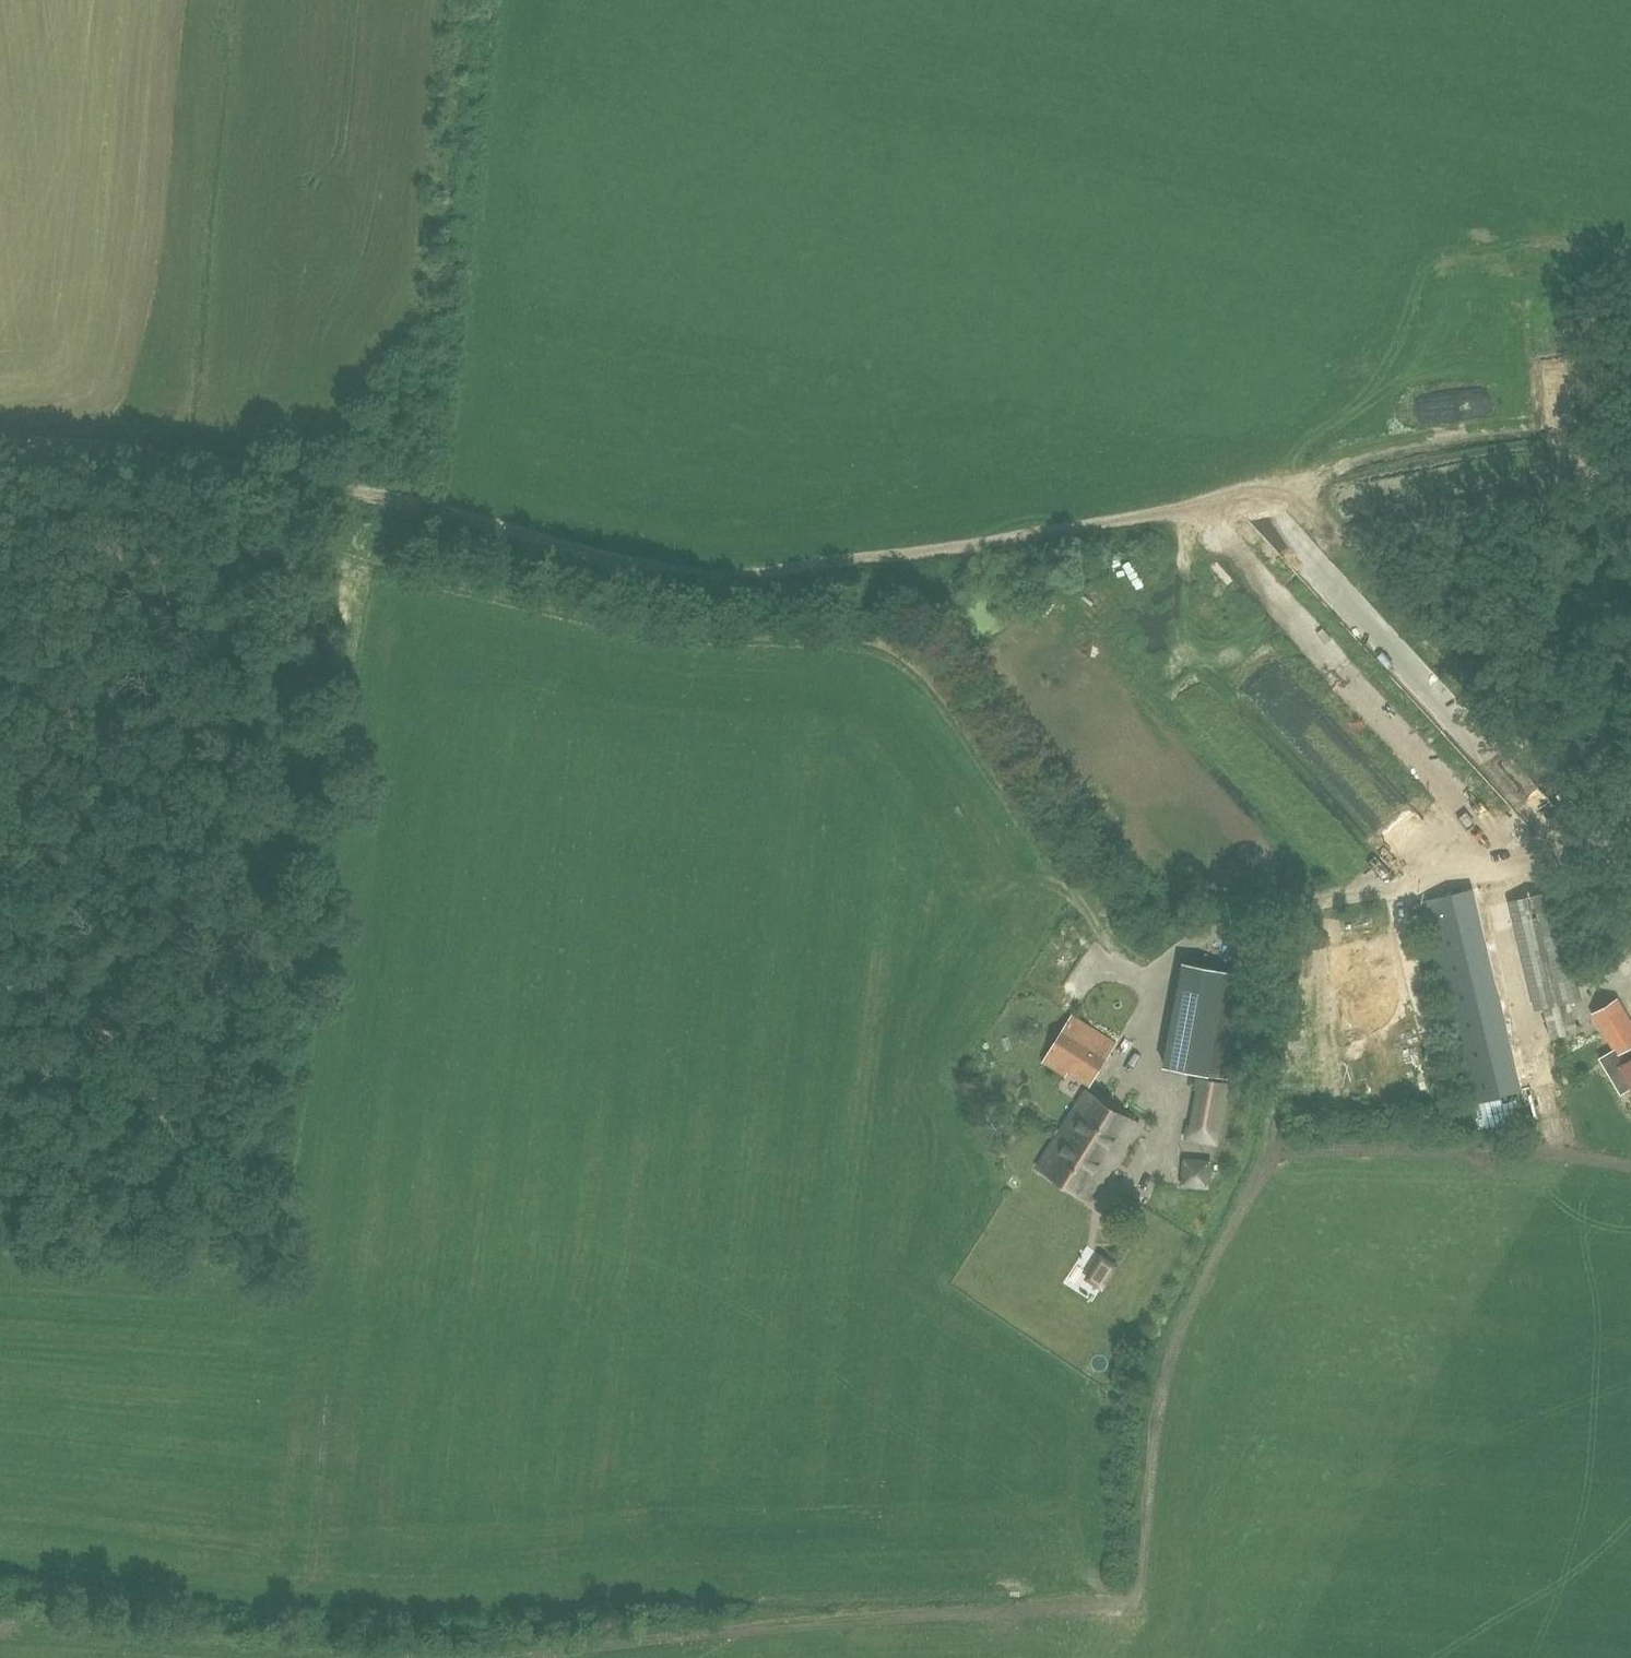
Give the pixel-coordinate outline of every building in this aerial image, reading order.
[(1567,812),(1494,728),(1491,731),(1405,631),(1386,647),(1545,831),(1567,812)] [(1315,649),(1340,659),(1346,643),(1322,633),(1315,649)] [(1476,1130),(1536,1115),(1481,885),(1421,899),(1476,1130)] [(1555,889),(1509,900),(1535,1009),(1544,1007),(1551,1037),(1577,1031),(1570,1000),(1580,998),(1555,889)] [(1164,1064),(1229,1077),(1249,974),(1185,961),(1164,1064)] [(1063,995),(1051,1017),(1069,1028),(1082,1006),(1063,995)] [(1630,1090),(1630,1023),(1615,996),(1591,1011),(1621,1062),(1606,1071),(1621,1095),(1630,1089),(1630,1090)] [(1093,1077),(1116,1041),(1086,1022),(1063,1058),(1093,1077)] [(1219,1146),(1231,1082),(1195,1076),(1193,1089),(1196,1089),(1189,1124),(1186,1124),(1183,1139),(1219,1146)] [(1058,1133),(1111,1167),(1140,1122),(1086,1088),(1058,1133)] [(1091,1199),(1111,1167),(1058,1133),(1037,1165),(1091,1199)] [(1207,1189),(1211,1159),(1184,1156),(1181,1185),(1207,1189)]
